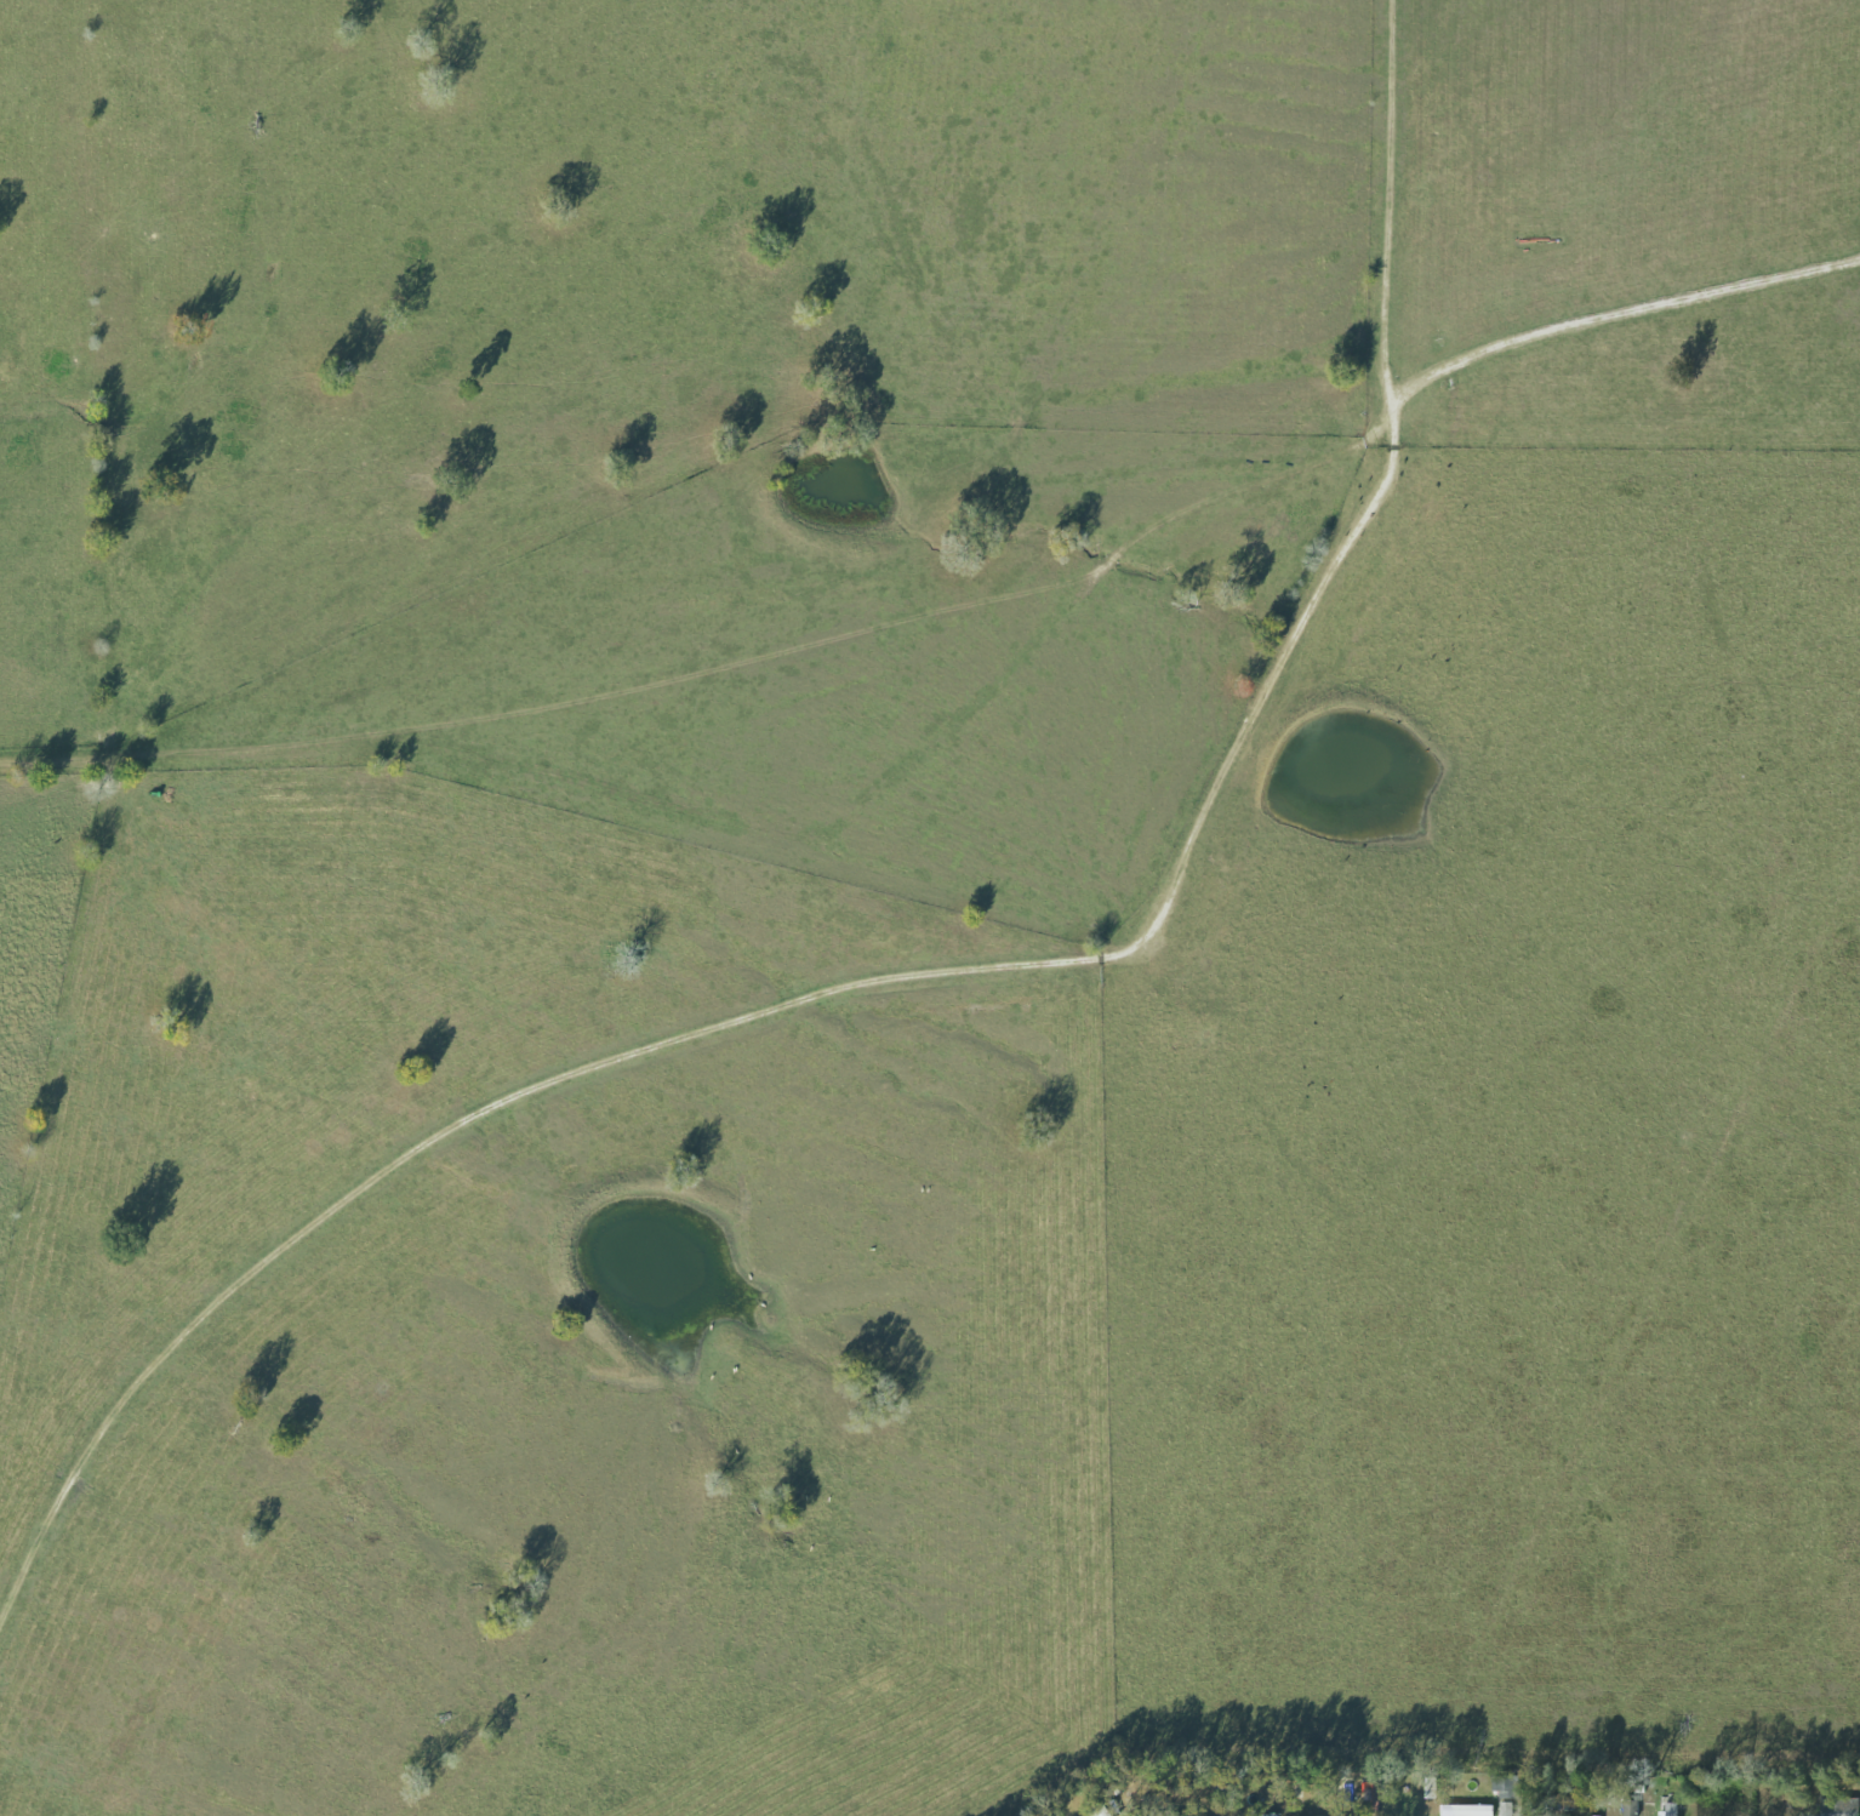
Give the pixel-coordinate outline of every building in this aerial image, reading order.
[(1664,1803),(1665,1815),(1685,1815),(1685,1802),(1664,1803)] [(1501,1805),(1448,1804),(1448,1815),(1501,1815),(1501,1805)]
